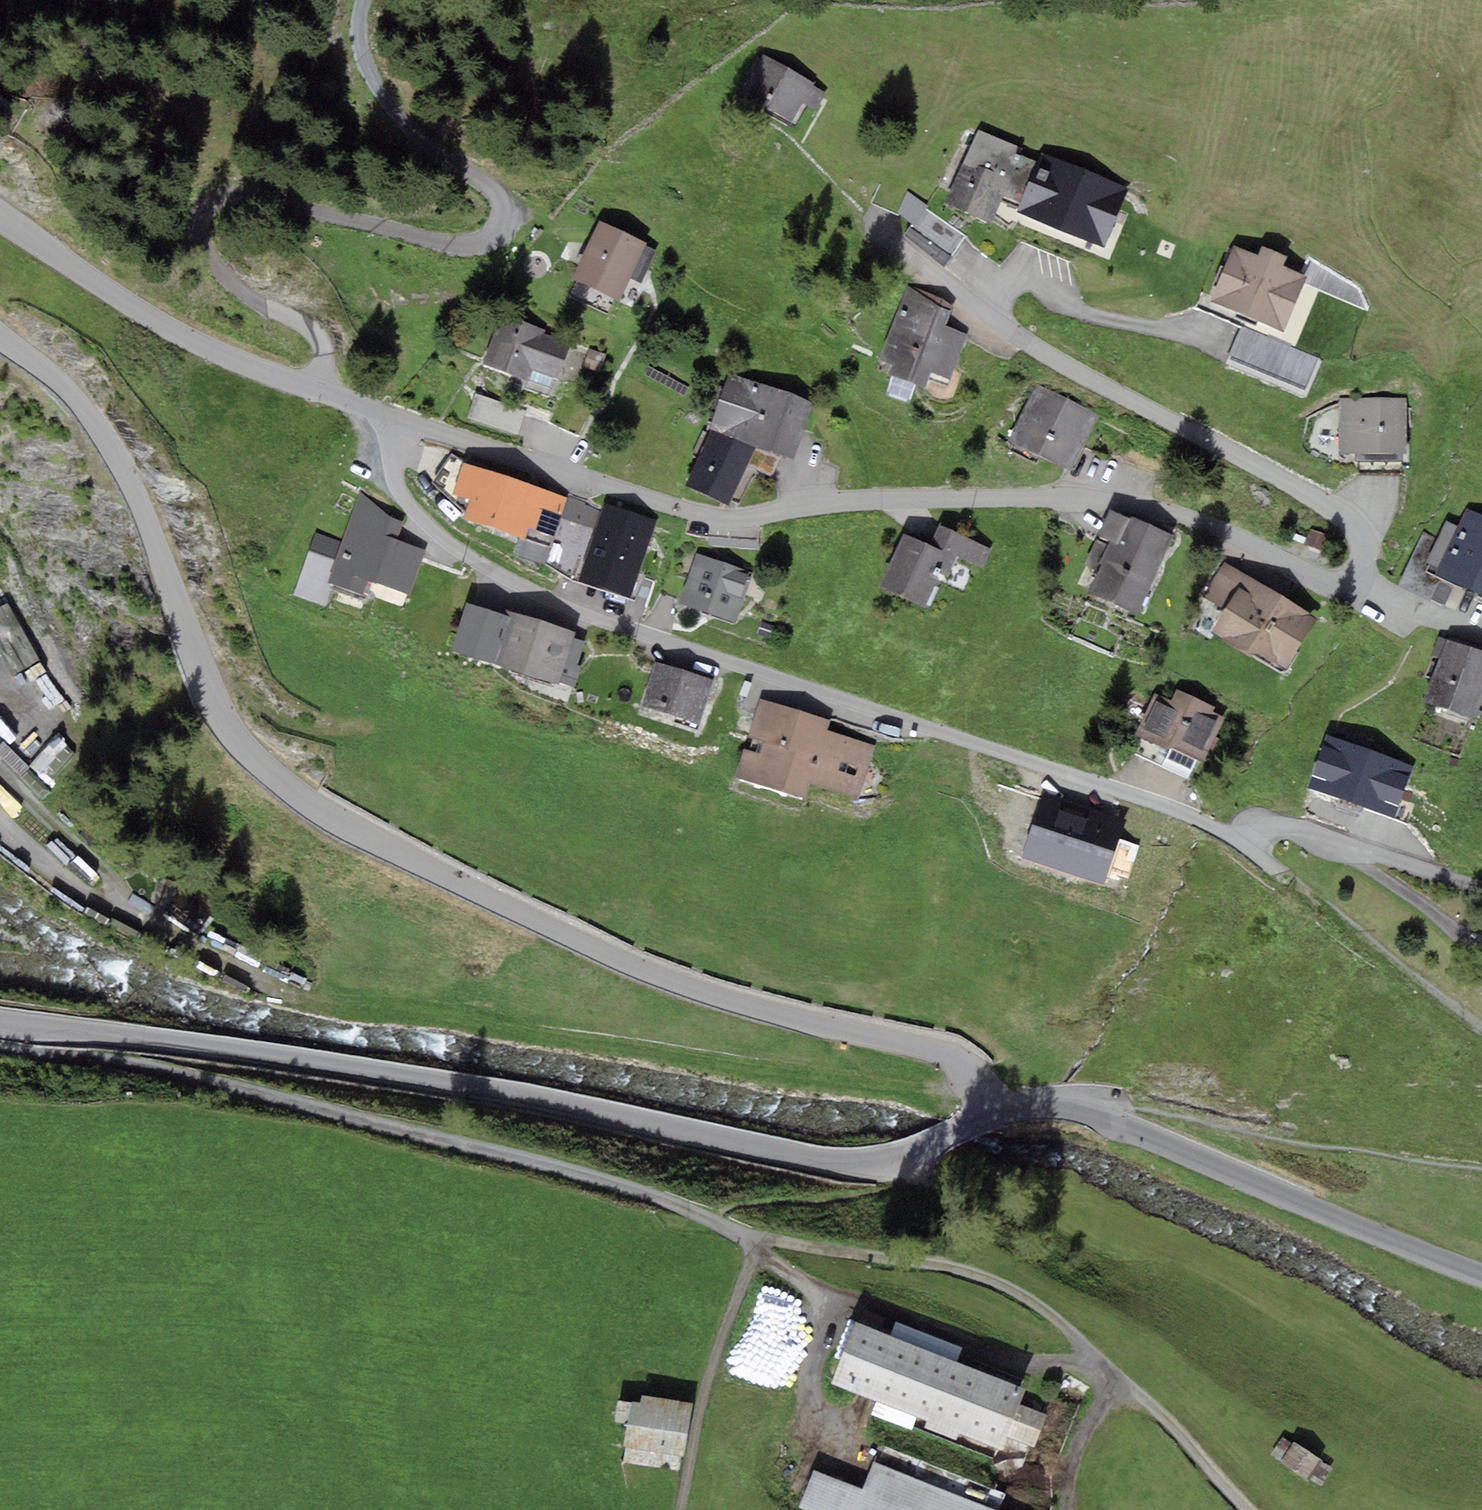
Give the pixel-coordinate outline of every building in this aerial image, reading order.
[(793,121),(802,105),(815,112),(825,94),(811,87),(814,82),(760,53),(739,93),(793,121)] [(989,224),(1001,197),(1019,204),(1037,161),(1016,152),(1019,147),(979,130),(943,203),(989,224)] [(1129,189),(1040,153),(1037,161),(1019,204),(1016,212),(1104,248),(1129,189)] [(945,268),(964,238),(966,236),(926,209),(929,206),(909,192),(897,214),(912,225),(903,235),(945,268)] [(646,243),(599,220),(571,279),(619,301),(629,279),(640,284),(655,251),(645,246),(646,243)] [(1307,277),(1284,267),(1288,256),(1262,246),(1258,256),(1233,246),(1209,301),(1283,332),(1307,277)] [(953,305),(908,286),(880,359),(894,364),(890,375),(926,387),(931,372),(950,380),(967,334),(945,326),(953,305)] [(571,345),(544,335),(546,330),(500,314),(483,364),(528,380),(531,371),(558,380),(571,345)] [(1319,359),(1242,326),(1227,360),(1305,393),(1319,359)] [(601,374),(607,354),(588,349),(583,369),(601,374)] [(812,402),(728,373),(709,430),(755,448),(793,459),(812,402)] [(1098,415),(1036,384),(1007,442),(1070,472),(1098,415)] [(467,418),(517,435),(526,409),(475,392),(467,418)] [(1338,453),(1356,453),(1356,461),(1402,462),(1402,454),(1405,454),(1406,398),(1339,397),(1338,453)] [(728,505),(755,448),(709,430),(685,484),(728,505)] [(568,498),(462,462),(452,493),(470,499),(463,519),(551,548),(568,498)] [(391,518),(361,492),(341,542),(327,582),(333,584),(363,594),(369,580),(410,595),(426,550),(397,540),(404,523),(391,518)] [(586,503),(568,498),(551,548),(545,565),(567,578),(577,581),(600,513),(586,503)] [(630,599),(656,520),(604,502),(600,513),(577,581),(630,599)] [(1449,523),(1446,521),(1437,539),(1426,562),(1430,564),(1426,572),(1441,579),(1481,598),(1481,516),(1458,504),(1449,523)] [(1100,563),(1104,565),(1091,593),(1138,614),(1173,535),(1131,517),(1130,519),(1110,510),(1098,536),(1109,541),(1100,563)] [(957,557),(983,568),(993,546),(940,523),(930,546),(957,557)] [(1426,562),(1437,539),(1423,532),(1398,585),(1430,601),(1441,579),(1426,572),(1430,564),(1426,562)] [(325,605),(333,584),(327,582),(341,542),(315,533),(294,594),(325,605)] [(930,546),(903,534),(879,588),(924,607),(939,573),(948,577),(957,557),(930,546)] [(753,573),(697,554),(679,605),(735,624),(753,573)] [(1225,611),(1247,575),(1224,562),(1203,597),(1225,611)] [(1283,675),(1318,619),(1247,575),(1225,611),(1212,632),(1283,675)] [(8,603),(0,607),(0,657),(11,677),(40,661),(8,603)] [(451,649),(489,662),(505,615),(467,603),(451,649)] [(576,633),(507,609),(505,615),(489,662),(558,685),(559,682),(574,638),(576,633)] [(1481,700),(1481,651),(1445,639),(1438,637),(1432,656),(1439,658),(1425,703),(1476,719),(1481,700)] [(574,638),(559,682),(571,686),(574,687),(581,667),(578,666),(585,642),(574,638)] [(714,680),(654,662),(640,706),(700,724),(714,680)] [(1204,762),(1224,718),(1212,713),(1215,707),(1177,689),(1172,701),(1155,693),(1135,735),(1168,750),(1170,746),(1204,762)] [(804,799),(809,784),(858,800),(875,746),(826,730),(830,720),(761,698),(736,777),(804,799)] [(1413,767),(1326,734),(1307,786),(1393,819),(1413,767)] [(1044,794),(1022,859),(1104,885),(1125,821),(1044,794)] [(916,1417),(927,1422),(924,1431),(955,1443),(959,1434),(1002,1450),(1007,1438),(1035,1448),(1047,1415),(1019,1405),(1026,1389),(855,1322),(831,1384),(875,1401),(916,1417)] [(684,1457),(693,1403),(642,1395),(641,1403),(632,1402),(628,1423),(624,1446),(633,1448),(684,1457)] [(628,1423),(632,1402),(618,1399),(615,1421),(628,1423)] [(910,1431),(916,1417),(875,1401),(870,1416),(910,1431)] [(1299,1447),(1289,1440),(1276,1458),(1313,1485),(1328,1465),(1300,1445),(1299,1447)] [(873,1464),(863,1491),(813,1471),(799,1508),(805,1509),(992,1509),(873,1464)]
